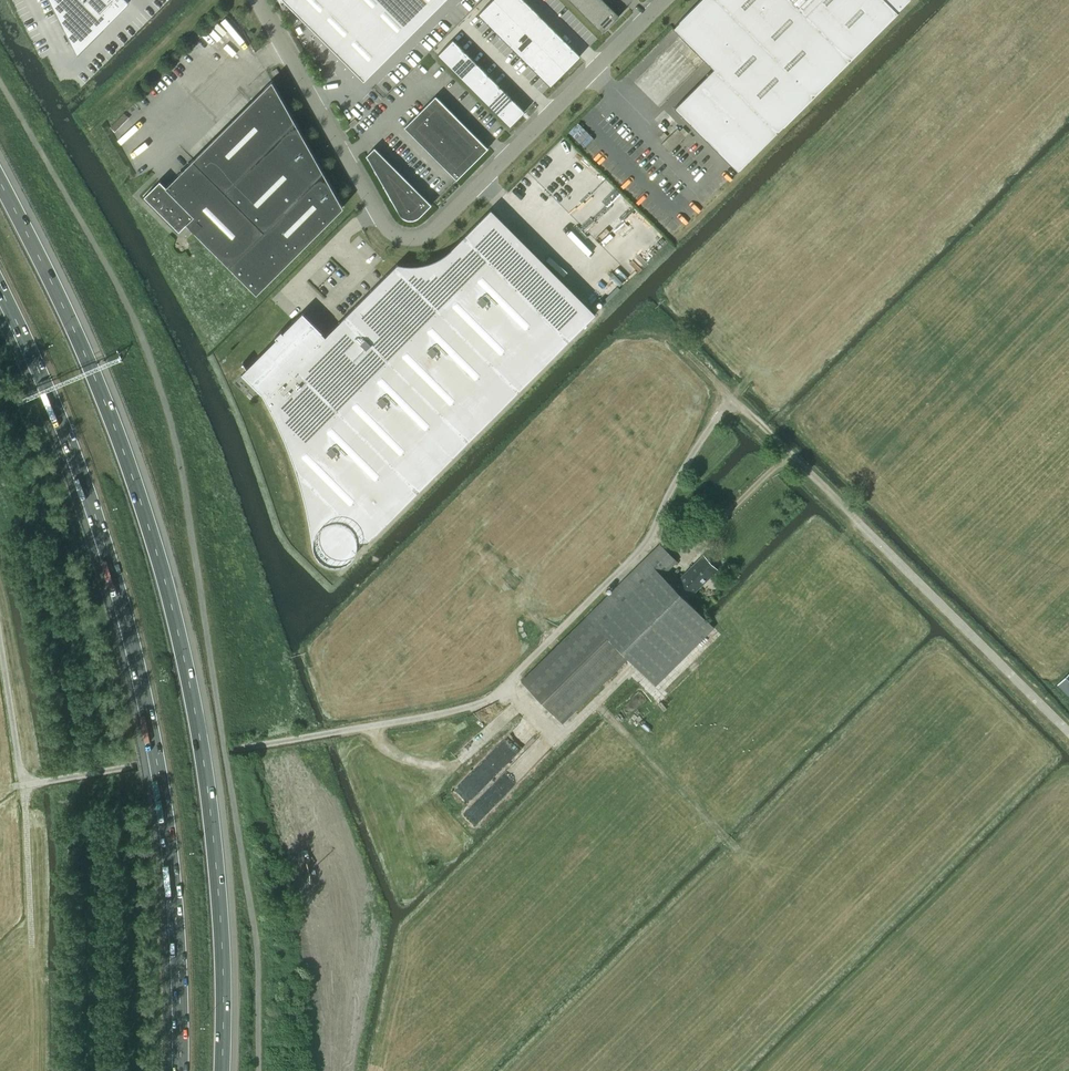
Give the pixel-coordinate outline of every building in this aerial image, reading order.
[(78,53),(129,1),(128,0),(51,0),(78,53)] [(444,0),(283,0),(363,80),(414,30),(444,0)] [(478,14),(486,22),(501,7),(494,0),(492,0),(478,14)] [(501,7),(509,15),(524,0),(508,0),(501,7)] [(509,15),(517,23),(532,8),(524,0),(509,15)] [(619,15),(603,0),(569,0),(602,33),(619,16),(619,15)] [(737,171),(909,0),(700,0),(672,28),(712,67),(674,108),(737,171)] [(501,7),(486,22),(494,30),(509,15),(501,7)] [(532,8),(517,23),(525,31),(540,16),(532,8)] [(509,15),(494,30),(502,38),(517,23),(509,15)] [(540,16),(525,31),(533,39),(548,24),(540,16)] [(517,23),(502,38),(510,46),(525,31),(517,23)] [(548,24),(533,39),(541,47),(556,32),(548,24)] [(525,31),(510,46),(518,54),(533,39),(525,31)] [(556,32),(541,47),(549,55),(564,40),(557,33),(556,32)] [(453,39),(437,55),(449,67),(464,51),(453,39)] [(533,39),(518,54),(526,62),(541,47),(533,39)] [(564,40),(549,55),(557,63),(572,48),(564,40)] [(541,47),(526,62),(534,70),(549,55),(541,47)] [(572,48),(557,63),(565,71),(580,56),(572,48)] [(464,51),(449,67),(461,79),(476,63),(464,51)] [(549,55),(534,70),(542,78),(557,63),(549,55)] [(476,63),(461,79),(473,90),(488,75),(476,63)] [(557,63),(542,78),(550,86),(565,71),(557,63)] [(488,75),(473,90),(485,102),(500,87),(488,75)] [(342,207),(332,189),(271,81),(166,187),(159,180),(144,196),(179,231),(186,224),(256,293),(342,207)] [(500,87),(485,102),(497,114),(512,99),(500,87)] [(456,179),(487,148),(435,96),(404,127),(456,179)] [(512,99),(497,114),(509,126),(524,111),(512,99)] [(348,124),(352,128),(358,122),(354,118),(348,124)] [(416,218),(420,216),(431,205),(374,147),(366,155),(399,214),(402,217),(406,219),(411,220),(416,218)] [(246,368),(241,373),(261,391),(279,426),(289,451),(297,473),(304,498),(309,523),(313,545),(312,546),(313,548),(313,551),(314,551),(315,554),(317,557),(318,559),(323,562),(327,564),(331,565),(337,565),(341,565),(345,563),(347,562),(349,560),(352,557),(355,554),(356,550),(357,548),(357,546),(357,544),(357,542),(367,541),(368,541),(595,314),(490,209),(450,249),(445,253),(440,257),(434,260),(428,262),(422,264),(416,265),(410,265),(404,264),(397,263),(325,336),(320,331),(301,312),(282,331),(281,330),(274,337),(276,338),(246,368),(243,362),(242,363),(246,368)] [(672,585),(662,575),(677,561),(659,543),(586,616),(521,681),(562,723),(628,658),(655,685),(714,627),(686,599),(704,582),(716,570),(702,555),(672,585)] [(1057,684),(1068,696),(1068,672),(1057,684)]
